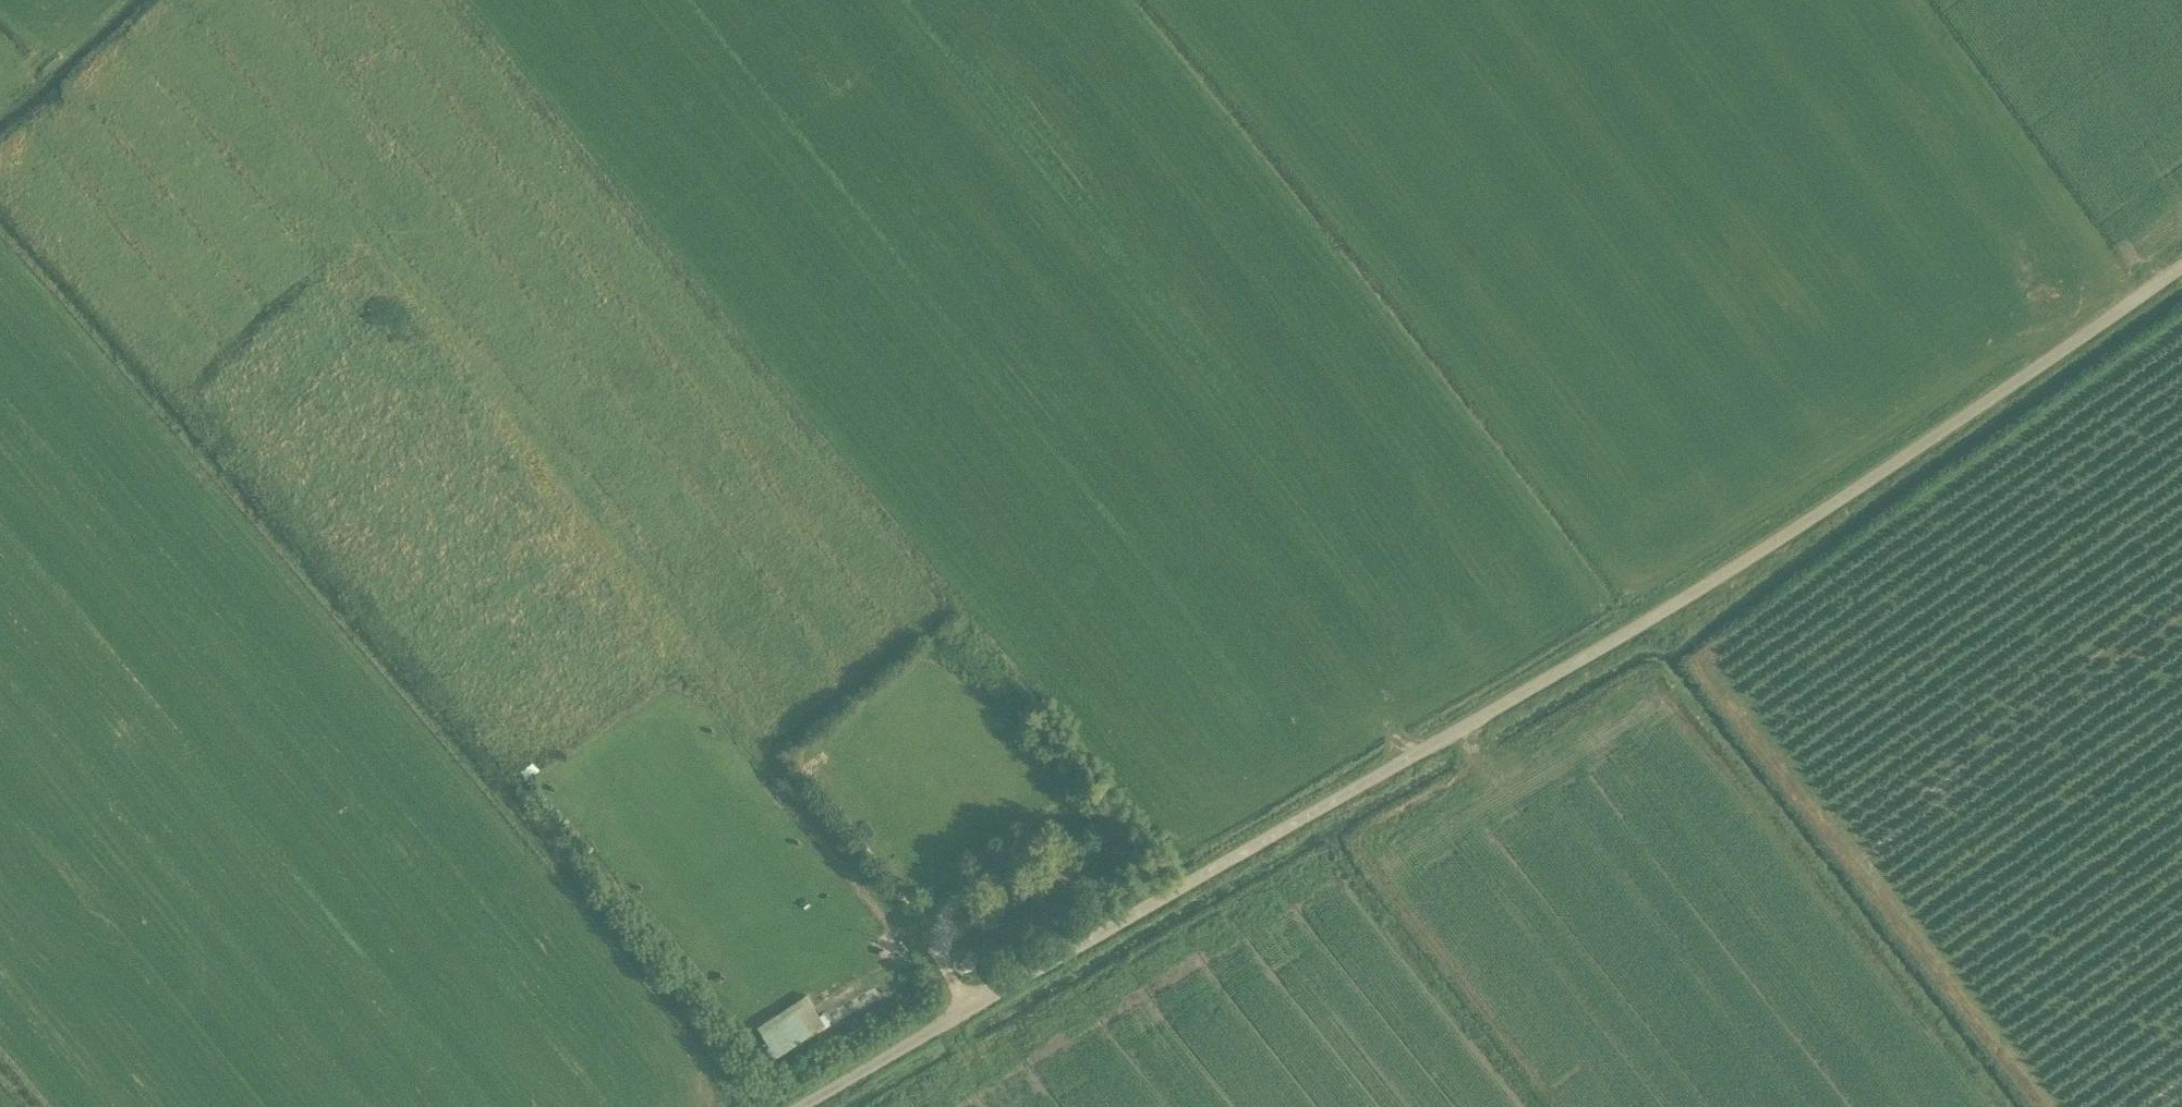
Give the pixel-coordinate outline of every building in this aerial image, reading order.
[(770,1050),(823,1023),(807,993),(755,1020),(770,1050)]
